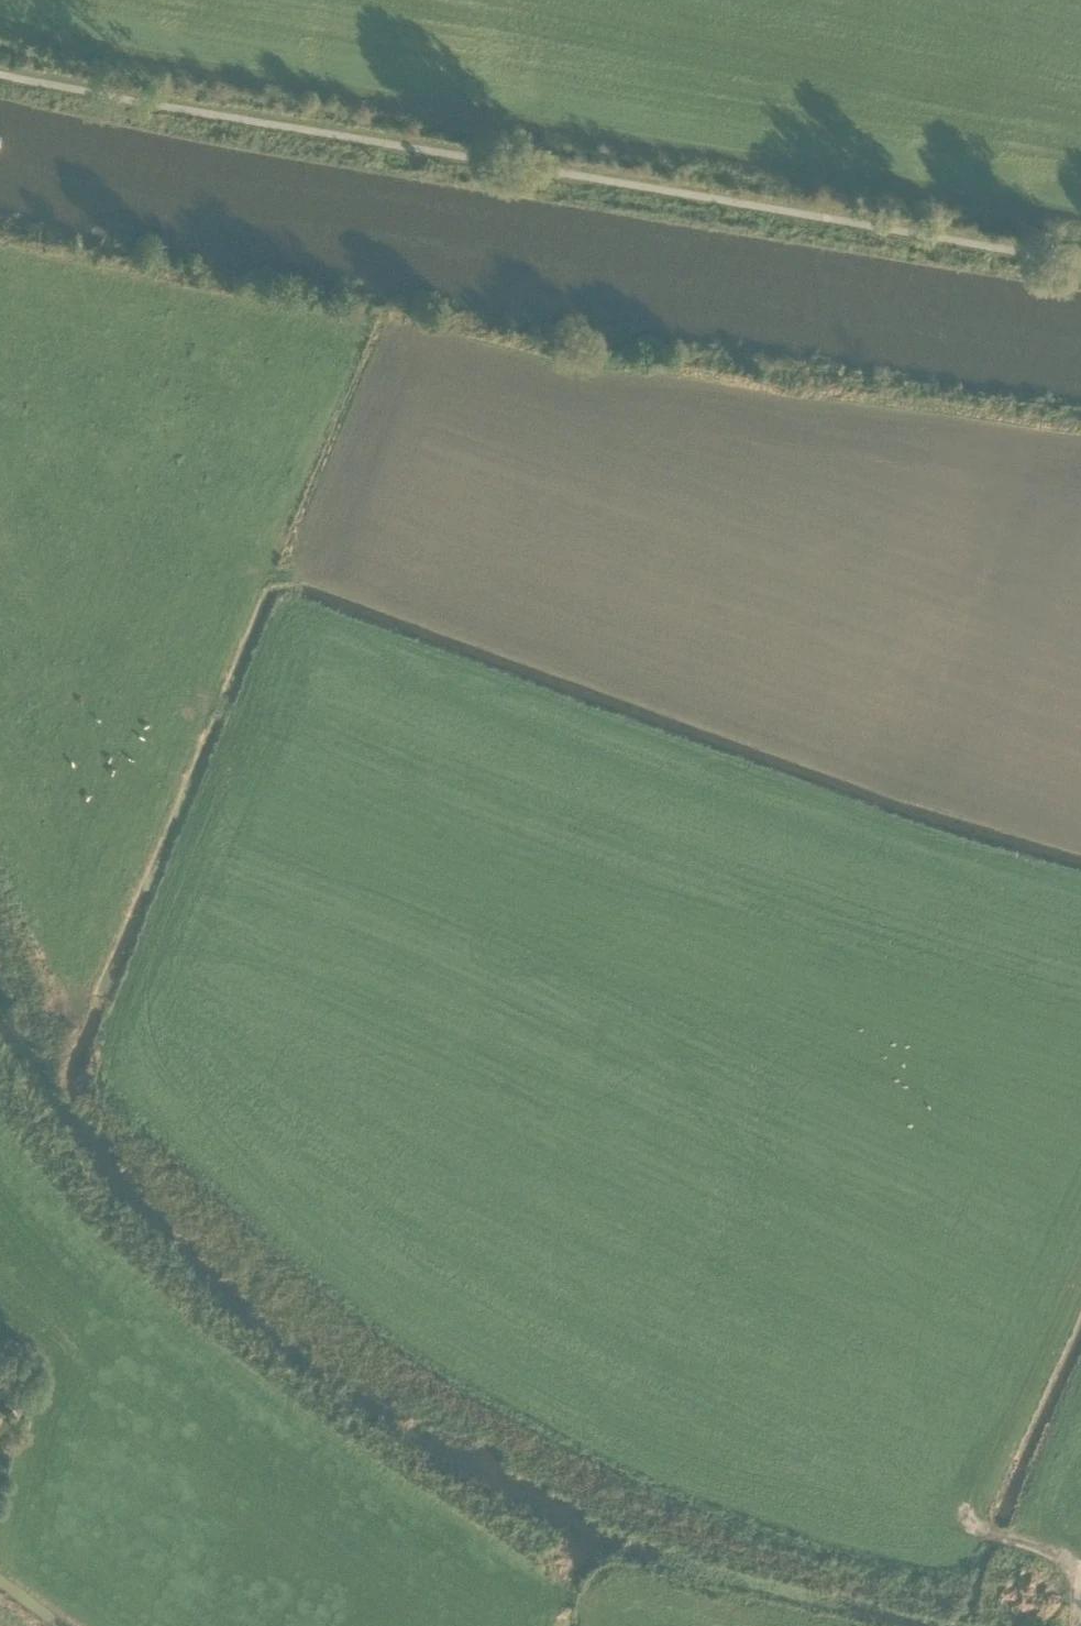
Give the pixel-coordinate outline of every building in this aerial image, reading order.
[(3,1409),(18,1415),(23,1400),(7,1395),(3,1409)]
